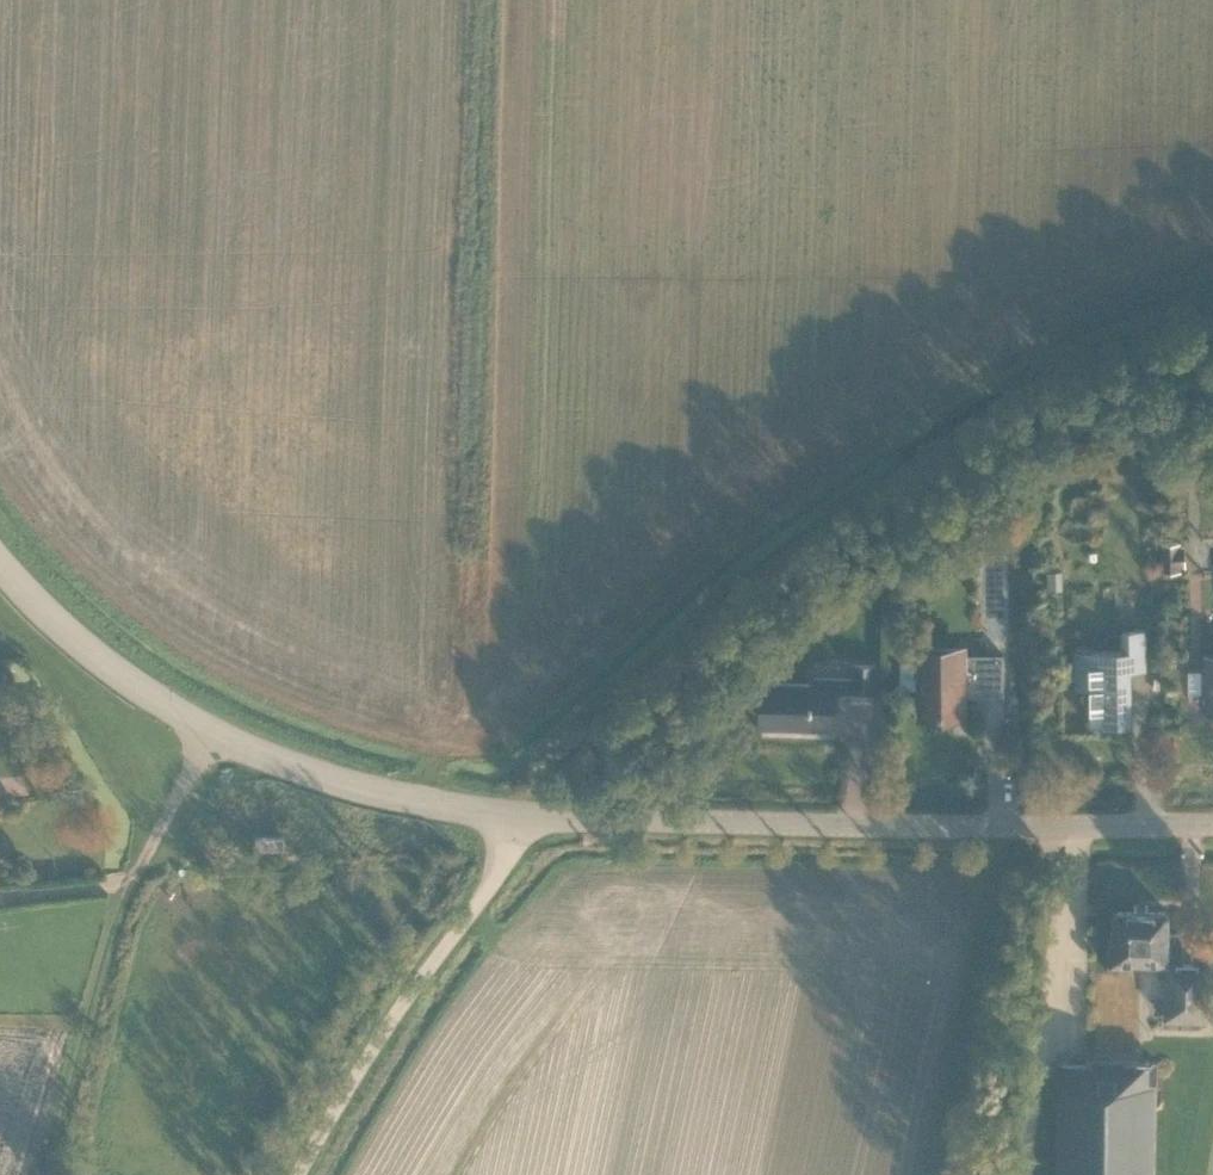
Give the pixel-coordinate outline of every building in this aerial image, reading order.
[(1180,544),(1181,539),(1163,539),(1162,563),(1184,564),(1185,544),(1180,544)] [(1064,585),(1063,567),(1048,568),(1049,586),(1064,585)] [(1131,667),(1146,667),(1145,627),(1122,628),(1123,649),(1075,650),(1076,687),(1090,686),(1091,723),(1132,722),(1132,719),(1139,719),(1139,707),(1132,707),(1131,667)] [(965,693),(1005,692),(1005,651),(964,652),(964,647),(920,648),(921,675),(918,675),(918,693),(920,693),(921,712),(965,711),(965,693)] [(1204,666),(1189,667),(1189,691),(1205,691),(1205,711),(1212,711),(1212,652),(1203,653),(1204,666)] [(836,694),(854,694),(874,694),(875,661),(852,661),(852,675),(812,674),(812,681),(761,680),(760,725),(836,726),(836,694)] [(1212,994),(1212,957),(1183,955),(1184,934),(1177,926),(1171,926),(1173,905),(1115,901),(1111,958),(1135,960),(1135,955),(1161,957),(1160,970),(1168,971),(1165,1013),(1212,1016),(1212,994)] [(1158,1057),(1059,1055),(1056,1174),(1156,1174),(1158,1057)]
